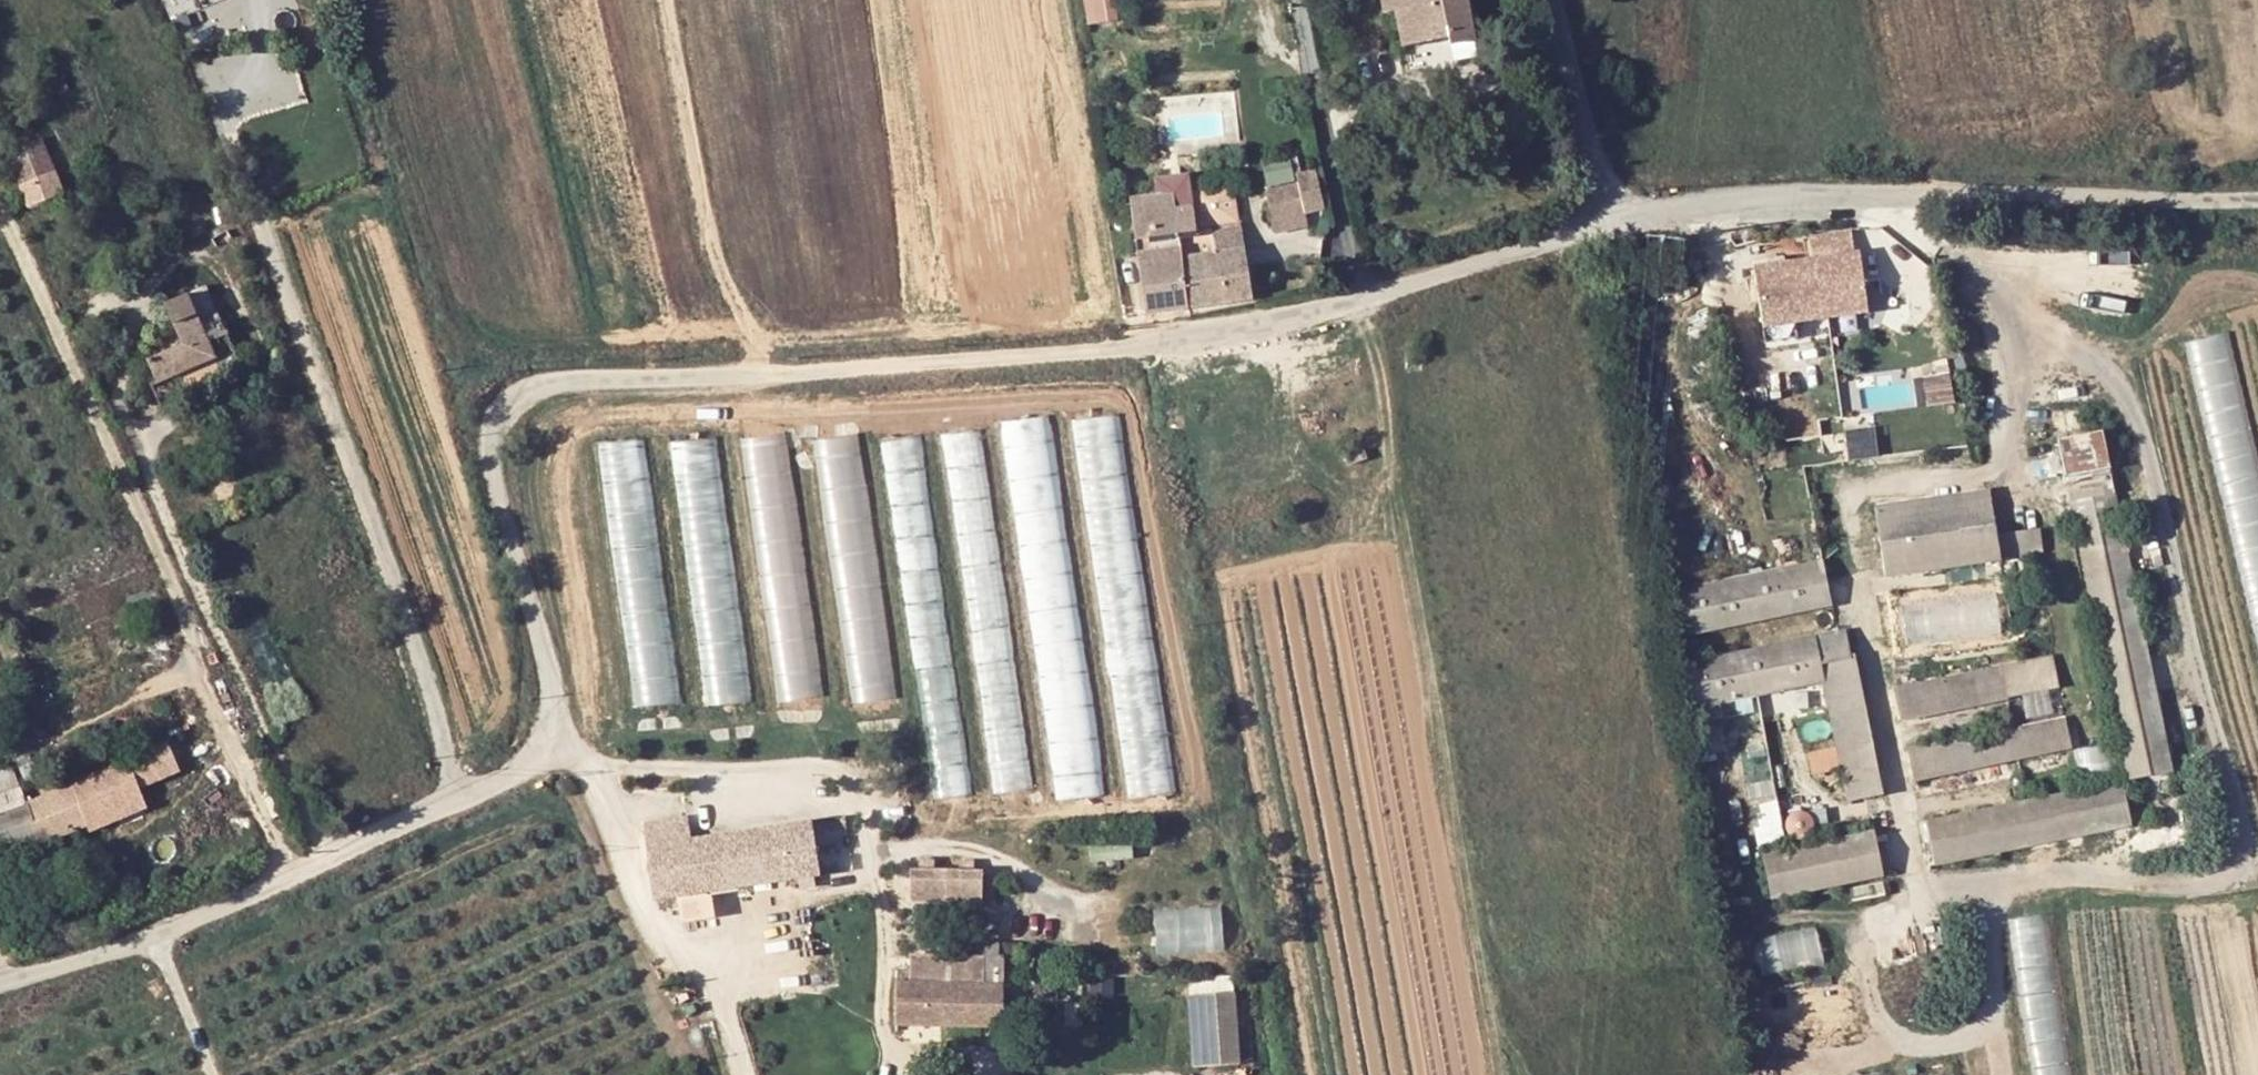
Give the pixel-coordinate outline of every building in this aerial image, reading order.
[(1118,20),(1116,0),(1084,0),(1086,23),(1118,20)] [(1500,46),(1493,0),(1407,0),(1409,12),(1418,11),(1422,40),(1470,33),(1472,42),(1473,50),(1500,46)] [(1470,33),(1422,40),(1424,50),(1472,42),(1470,33)] [(1174,154),(1189,154),(1189,145),(1174,145),(1174,154)] [(55,200),(86,190),(78,163),(46,175),(55,200)] [(1325,208),(1320,178),(1264,185),(1266,205),(1296,202),(1297,212),(1325,208)] [(1296,202),(1266,205),(1269,232),(1298,228),(1297,212),(1296,202)] [(1143,208),(1146,241),(1205,232),(1204,219),(1181,221),(1179,205),(1143,208)] [(2017,245),(2018,228),(2004,227),(2003,244),(2017,245)] [(1814,236),(1817,256),(1755,266),(1767,341),(1799,336),(1796,319),(1867,308),(1857,246),(1850,247),(1847,230),(1814,236)] [(1207,254),(1205,232),(1146,241),(1160,321),(1209,312),(1201,265),(1197,257),(1207,254)] [(200,243),(229,308),(165,336),(173,353),(236,325),(255,317),(219,234),(200,243)] [(229,308),(200,243),(173,255),(191,295),(154,311),(165,336),(229,308)] [(1241,258),(1246,306),(1272,303),(1265,255),(1241,258)] [(1241,258),(1220,261),(1201,265),(1209,312),(1246,306),(1241,258)] [(2183,345),(2257,638),(2257,436),(2232,332),(2183,345)] [(1924,375),(1926,403),(1950,401),(1948,374),(1924,375)] [(1120,428),(1078,435),(1134,794),(1175,787),(1120,428)] [(1815,439),(1814,428),(1769,433),(1770,443),(1815,439)] [(2109,465),(2102,428),(2058,437),(2065,474),(2109,465)] [(979,429),(937,435),(993,794),(1035,788),(979,429)] [(1042,429),(1000,435),(1056,794),(1098,788),(1042,429)] [(785,431),(738,438),(777,702),(824,695),(785,431)] [(920,432),(879,438),(934,797),(976,791),(920,432)] [(858,434),(811,441),(850,705),(897,698),(858,434)] [(643,436),(596,443),(635,707),(682,700),(643,436)] [(713,437),(665,444),(704,708),(752,702),(713,437)] [(1887,573),(2027,552),(2024,529),(1997,533),(1991,490),(1877,507),(1887,573)] [(2172,770),(2115,491),(2072,500),(2128,779),(2172,770)] [(2038,527),(2024,529),(2027,552),(2042,550),(2038,527)] [(1832,603),(1823,558),(1668,589),(1677,634),(1832,603)] [(2007,579),(2006,574),(1894,592),(1898,617),(1887,619),(1889,631),(1948,623),(1948,627),(2013,616),(2010,597),(2035,593),(2033,575),(2007,579)] [(1850,656),(1844,629),(1684,662),(1693,706),(1823,680),(1849,799),(1881,793),(1853,655),(1850,656)] [(2058,685),(2052,655),(1896,686),(1902,716),(2058,685)] [(27,837),(52,827),(68,821),(68,807),(126,784),(115,761),(151,746),(139,716),(0,774),(0,849),(27,837)] [(2071,746),(2065,716),(1909,748),(1915,778),(2071,746)] [(2079,747),(2085,774),(2109,768),(2104,742),(2079,747)] [(2133,824),(2124,780),(1927,818),(1936,864),(2133,824)] [(689,816),(644,823),(656,899),(819,874),(811,820),(692,839),(689,816)] [(1884,875),(1874,829),(1763,851),(1772,897),(1884,875)] [(973,896),(974,874),(925,875),(925,897),(973,896)] [(708,895),(678,896),(679,918),(709,916),(708,895)] [(1224,949),(1221,904),(1152,909),(1155,953),(1224,949)] [(2006,920),(2033,1074),(2073,1074),(2045,913),(2006,920)] [(1818,927),(1754,939),(1760,975),(1825,963),(1818,927)] [(967,935),(966,955),(910,953),(910,981),(896,981),(895,1022),(945,1023),(945,1038),(977,1039),(977,1024),(1003,1024),(1004,945),(975,944),(975,935),(967,935)] [(1185,992),(1190,1066),(1240,1063),(1235,989),(1185,992)]
